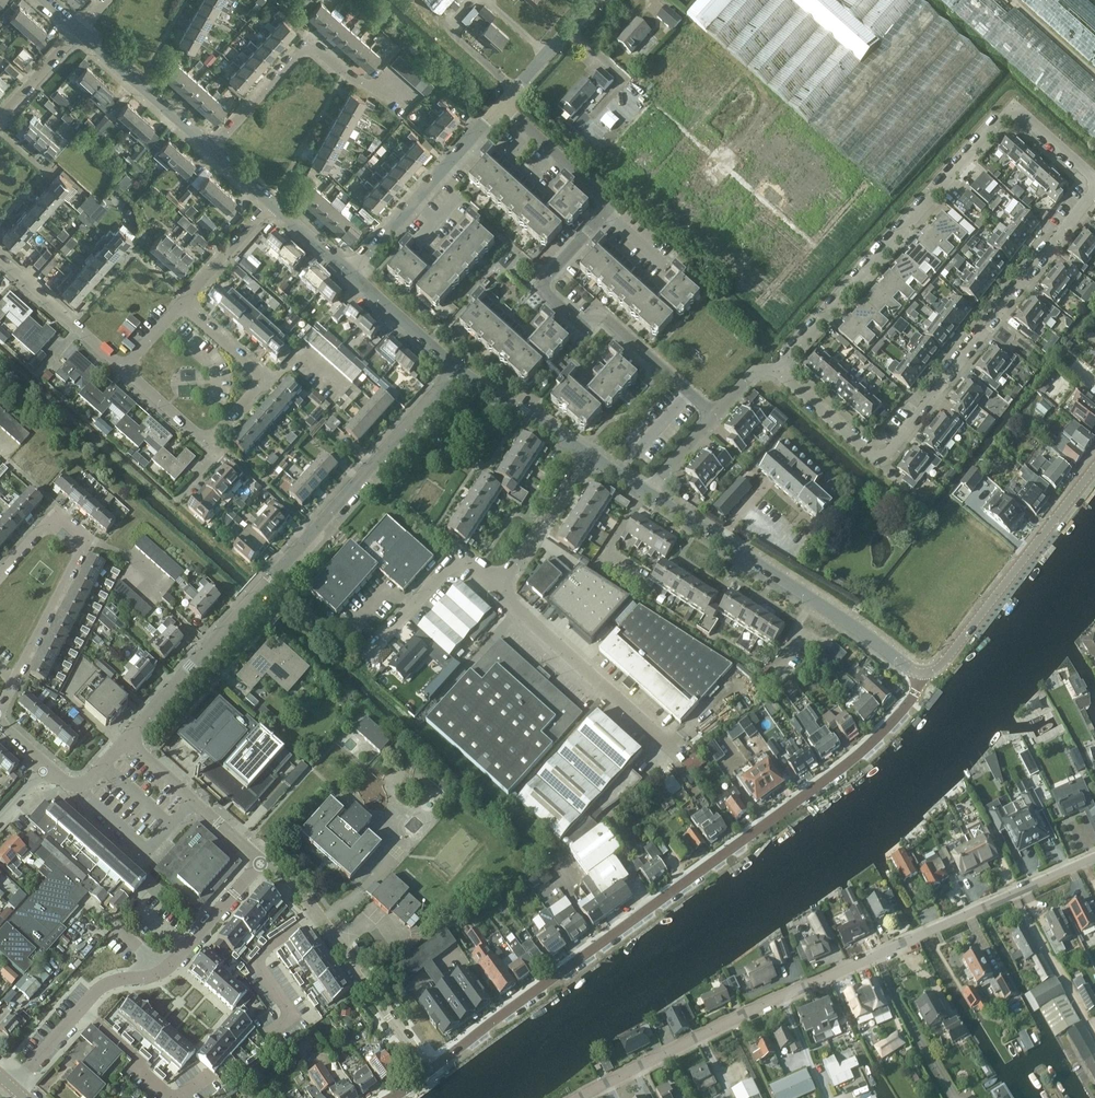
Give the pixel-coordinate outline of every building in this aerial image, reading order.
[(198,8),(222,21),(223,19),(215,15),(219,7),(227,12),(226,14),(231,16),(233,12),(212,0),(203,0),(198,8)] [(233,12),(234,11),(229,8),(221,3),(223,0),(212,0),(233,12)] [(309,0),(291,0),(301,9),(309,0)] [(441,14),(454,0),(426,0),(441,14)] [(685,13),(890,196),(1001,73),(919,0),(697,0),(685,13)] [(989,0),(940,0),(953,12),(986,41),(1094,140),(1094,81),(1015,8),(1007,17),(989,0)] [(1094,67),(1094,7),(1087,0),(1021,0),(1094,67)] [(321,2),(308,16),(318,25),(331,11),(334,8),(330,4),(326,8),(321,2)] [(10,16),(24,28),(33,18),(19,6),(10,16)] [(475,23),(483,14),(474,6),(462,19),(469,25),(473,20),(475,23)] [(666,7),(656,17),(672,32),(682,21),(666,7)] [(198,8),(192,19),(215,32),(216,30),(208,26),(212,19),(220,23),(222,21),(198,8)] [(268,21),(266,23),(286,40),(295,30),(283,19),(284,17),(276,11),(273,15),(280,21),(274,27),(268,21)] [(331,11),(318,25),(328,34),(341,20),(342,18),(338,15),(336,16),(331,11)] [(46,30),(33,18),(24,28),(42,45),(47,40),(42,36),(46,30)] [(192,19),(185,30),(209,44),(210,42),(202,37),(206,30),(214,35),(215,32),(192,19)] [(341,20),(328,34),(338,43),(350,29),(356,22),(351,19),(346,25),(341,20)] [(637,20),(617,41),(631,53),(650,31),(637,20)] [(496,49),(507,37),(490,21),(479,34),(496,49)] [(286,40),(266,23),(264,25),(271,31),(266,37),(259,31),(257,32),(277,50),(286,40)] [(350,29),(338,43),(348,51),(360,37),(365,32),(361,28),(356,34),(350,29)] [(185,30),(179,42),(194,51),(199,42),(207,47),(209,44),(185,30)] [(277,50),(257,32),(255,34),(262,40),(257,46),(250,40),(249,42),(268,60),(277,50)] [(393,47),(397,40),(384,33),(380,41),(393,47)] [(360,37),(348,51),(358,60),(370,46),(375,41),(371,37),(366,42),(360,37)] [(268,60),(249,42),(247,44),(253,50),(248,56),(241,50),(240,52),(260,70),(268,60)] [(370,46),(358,60),(368,69),(380,55),(384,50),(380,46),(376,51),(370,46)] [(23,47),(18,53),(13,59),(23,68),(28,62),(33,56),(23,47)] [(212,51),(205,60),(209,63),(216,55),(212,51)] [(260,70),(240,52),(238,54),(245,60),(239,66),(233,60),(231,62),(251,80),(260,70)] [(390,64),(395,69),(404,59),(399,54),(390,64)] [(400,73),(409,63),(404,59),(395,69),(400,73)] [(251,80),(231,62),(229,64),(236,70),(229,78),(242,90),(251,80)] [(14,77),(19,72),(9,63),(5,68),(14,77)] [(165,77),(175,86),(188,72),(178,63),(165,77)] [(414,68),(409,63),(400,73),(405,77),(414,68)] [(77,67),(72,72),(91,89),(100,78),(86,66),(82,71),(77,67)] [(419,72),(414,68),(405,77),(410,82),(419,72)] [(583,80),(563,102),(559,107),(571,118),(575,113),(596,91),(595,91),(599,87),(604,91),(613,81),(601,70),(592,80),(592,81),(589,85),(583,80)] [(185,94),(197,81),(190,74),(188,72),(175,86),(185,94)] [(424,77),(419,72),(410,82),(415,86),(424,77)] [(429,81),(424,77),(415,86),(420,91),(429,81)] [(100,78),(91,89),(104,101),(101,104),(106,108),(114,100),(109,95),(114,90),(100,78)] [(197,81),(185,94),(194,103),(207,89),(197,81)] [(434,86),(429,81),(420,91),(425,95),(434,86)] [(436,87),(432,91),(439,97),(442,93),(436,87)] [(207,89),(194,103),(204,112),(216,98),(221,93),(216,90),(212,94),(207,89)] [(350,92),(343,104),(359,113),(360,111),(364,104),(372,108),(375,104),(373,103),(367,99),(366,101),(350,92)] [(233,93),(226,101),(234,108),(241,100),(233,93)] [(58,107),(49,98),(44,103),(54,112),(58,107)] [(216,98),(204,112),(214,121),(226,107),(216,98)] [(432,108),(430,109),(450,127),(459,117),(447,106),(448,104),(441,98),(437,102),(444,108),(439,114),(432,108)] [(127,102),(118,113),(131,125),(141,115),(127,102)] [(343,104),(337,115),(353,124),(354,122),(358,115),(366,120),(368,115),(360,111),(359,113),(343,104)] [(435,118),(428,126),(441,137),(450,127),(430,109),(428,112),(435,118)] [(65,120),(70,113),(67,110),(61,116),(65,120)] [(68,123),(74,117),(70,113),(65,120),(68,123)] [(610,132),(619,122),(609,113),(600,123),(610,132)] [(20,130),(31,139),(40,128),(44,124),(34,115),(20,130)] [(131,125),(127,129),(148,148),(159,135),(153,129),(154,127),(141,115),(131,125)] [(337,115),(331,127),(346,135),(347,134),(349,131),(351,127),(359,131),(362,127),(354,122),(353,124),(337,115)] [(88,118),(84,122),(82,124),(83,125),(85,123),(100,136),(103,132),(88,118)] [(578,136),(559,118),(554,124),(573,141),(578,136)] [(45,122),(40,128),(31,139),(40,148),(55,131),(45,122)] [(331,127),(324,138),(340,147),(341,145),(343,140),(345,138),(353,143),(355,138),(347,134),(346,135),(331,127)] [(56,130),(55,131),(53,133),(40,148),(50,156),(55,151),(57,153),(68,141),(56,130)] [(402,141),(401,143),(420,160),(430,150),(417,139),(418,138),(411,131),(407,135),(414,141),(409,147),(402,141)] [(999,164),(1001,165),(1021,143),(1012,135),(997,151),(1003,155),(999,164)] [(324,138),(318,149),(333,158),(334,157),(338,150),(338,149),(346,154),(349,149),(341,145),(340,147),(324,138)] [(172,161),(181,151),(168,139),(163,144),(157,139),(152,144),(158,150),(154,155),(161,162),(167,167),(172,161)] [(393,151),(392,152),(412,170),(420,160),(401,143),(399,145),(405,151),(400,157),(393,151)] [(1021,143),(1001,165),(1003,167),(1011,163),(1015,167),(1030,151),(1021,143)] [(138,158),(143,150),(137,146),(132,154),(138,158)] [(531,192),(535,188),(527,181),(519,190),(513,184),(517,180),(520,183),(524,178),(517,171),(508,180),(502,174),(506,170),(509,173),(514,168),(506,161),(498,171),(491,165),(495,160),(499,164),(503,159),(490,147),(483,155),(485,156),(482,159),(485,162),(469,180),(476,186),(479,183),(483,187),(480,190),(487,196),(490,193),(494,196),(491,199),(498,205),(501,202),(504,206),(502,209),(508,215),(511,212),(515,215),(512,219),(519,225),(522,222),(531,229),(528,232),(541,244),(544,241),(548,245),(563,229),(534,203),(538,199),(542,202),(546,197),(538,190),(530,200),(523,194),(527,189),(531,192)] [(318,149),(311,161),(327,170),(332,161),(339,166),(340,164),(342,161),(334,157),(333,158),(318,149)] [(195,163),(181,151),(172,161),(172,162),(186,174),(195,163)] [(1030,151),(1015,167),(1020,171),(1016,179),(1018,181),(1038,159),(1030,151)] [(385,160),(383,162),(403,180),(412,170),(392,152),(391,153),(390,154),(397,161),(391,166),(385,160)] [(140,172),(144,168),(128,154),(125,158),(140,172)] [(1038,159),(1018,181),(1020,183),(1028,178),(1033,182),(1047,166),(1038,159)] [(376,170),(374,172),(394,190),(403,180),(383,162),(381,164),(388,170),(383,176),(376,170)] [(1047,166),(1033,182),(1038,187),(1034,195),(1036,197),(1056,174),(1047,166)] [(991,167),(987,171),(993,176),(996,172),(991,167)] [(127,172),(119,180),(125,186),(133,177),(127,172)] [(367,180),(366,182),(385,200),(394,190),(374,172),(372,174),(379,180),(374,186),(367,180)] [(983,172),(979,177),(989,186),(993,181),(983,172)] [(60,174),(50,184),(62,196),(72,185),(60,174)] [(209,175),(205,180),(198,174),(193,180),(213,198),(222,188),(209,175)] [(1058,191),(1066,183),(1056,174),(1036,197),(1038,198),(1046,194),(1056,203),(1063,194),(1058,191)] [(550,211),(566,225),(572,219),(575,222),(580,216),(577,214),(580,210),(583,213),(589,206),(572,190),(575,187),(571,183),(573,182),(565,176),(554,188),(558,193),(562,189),(566,193),(550,211)] [(984,191),(989,186),(979,177),(974,183),(984,191)] [(370,190),(363,198),(376,210),(385,200),(366,182),(363,184),(370,190)] [(299,197),(309,206),(321,192),(311,183),(299,197)] [(992,199),(984,191),(974,183),(969,188),(987,204),(992,199)] [(62,196),(50,184),(41,195),(53,206),(58,200),(62,203),(66,199),(62,196)] [(193,194),(191,192),(192,192),(188,188),(179,198),(183,202),(183,201),(185,203),(193,194)] [(236,200),(222,188),(213,198),(232,215),(236,210),(231,205),(236,200)] [(345,198),(348,194),(341,189),(338,193),(345,198)] [(985,206),(967,190),(963,196),(972,204),(980,212),(985,206)] [(181,209),(185,205),(169,191),(166,195),(181,209)] [(321,192),(309,206),(319,214),(331,201),(321,192)] [(83,208),(80,212),(86,217),(100,202),(90,193),(80,205),(83,208)] [(53,206),(41,195),(31,205),(46,219),(50,215),(47,213),(53,206)] [(958,201),(968,209),(972,204),(963,196),(962,196),(958,201)] [(360,205),(351,198),(348,201),(343,207),(348,211),(353,205),(356,208),(360,205)] [(998,198),(993,203),(997,206),(1002,201),(998,198)] [(331,201),(319,214),(329,223),(341,209),(331,201)] [(953,206),(963,215),(968,209),(958,201),(953,206)] [(100,202),(86,217),(92,222),(95,219),(98,221),(109,209),(100,202)] [(997,206),(993,203),(989,208),(993,211),(997,206)] [(193,220),(200,211),(192,204),(185,213),(193,220)] [(46,219),(31,205),(22,216),(34,227),(40,221),(42,223),(46,219)] [(1038,223),(1029,216),(1030,214),(1019,205),(1009,216),(1014,220),(1021,225),(1031,233),(1037,225),(1038,223)] [(365,217),(368,212),(362,206),(358,211),(365,217)] [(341,209),(329,223),(339,232),(344,225),(351,218),(341,209)] [(1044,210),(1038,216),(1042,220),(1048,214),(1044,210)] [(210,228),(216,221),(205,211),(198,219),(210,228)] [(941,211),(937,217),(938,218),(930,227),(945,240),(951,233),(960,242),(967,234),(941,211)] [(77,215),(83,221),(86,217),(80,212),(77,215)] [(185,228),(191,221),(183,214),(177,221),(185,228)] [(456,249),(447,241),(440,248),(445,253),(448,249),(453,253),(447,259),(437,251),(430,259),(435,263),(439,260),(443,264),(417,292),(433,307),(437,302),(441,305),(452,292),(449,289),(457,281),(460,283),(466,276),(463,274),(466,270),(470,272),(476,266),(473,263),(476,259),(479,262),(485,255),(482,252),(486,248),(489,251),(495,244),(478,228),(481,225),(477,222),(478,221),(471,214),(459,227),(464,231),(468,227),(472,231),(466,238),(457,230),(450,238),(455,242),(458,238),(462,242),(456,249)] [(34,227),(22,216),(12,226),(28,240),(32,235),(29,233),(34,227)] [(89,226),(92,222),(86,217),(83,221),(89,226)] [(351,218),(344,225),(339,232),(349,241),(361,227),(351,218)] [(982,225),(981,224),(982,223),(978,220),(974,225),(975,225),(979,229),(982,225)] [(1031,233),(1014,220),(1006,229),(1023,242),(1031,233)] [(198,227),(195,225),(191,221),(185,228),(192,234),(198,227)] [(28,240),(12,226),(3,237),(15,248),(20,243),(27,249),(32,244),(28,240)] [(945,240),(930,227),(928,226),(925,230),(927,231),(917,242),(931,255),(938,248),(947,257),(947,256),(950,258),(957,251),(945,240)] [(119,227),(113,233),(110,230),(106,235),(109,238),(122,249),(132,238),(119,227)] [(66,237),(69,233),(63,228),(60,231),(66,237)] [(1023,242),(1006,229),(1002,234),(998,231),(995,235),(999,238),(1016,251),(1023,242)] [(66,237),(60,231),(57,235),(63,240),(66,237)] [(150,246),(160,255),(174,240),(164,231),(150,246)] [(199,242),(204,246),(208,241),(198,232),(190,242),(194,246),(198,242),(198,243),(199,242)] [(1075,241),(1093,256),(1094,253),(1094,236),(1093,239),(1084,232),(1080,237),(1079,236),(1075,241)] [(69,239),(75,245),(78,241),(72,236),(69,239)] [(265,236),(261,241),(264,244),(280,258),(289,248),(276,236),(271,241),(265,236)] [(620,263),(625,258),(617,251),(609,261),(602,255),(606,250),(610,253),(614,249),(601,237),(594,245),(596,246),(592,249),(596,252),(580,270),(587,276),(590,273),(594,277),(591,280),(598,286),(601,283),(605,286),(602,290),(609,296),(612,292),(615,296),(612,299),(619,305),(622,302),(626,305),(623,309),(630,315),(633,312),(642,319),(639,322),(652,334),(655,331),(659,335),(674,319),(645,293),(649,289),(653,292),(657,287),(649,280),(641,290),(634,283),(638,279),(642,282),(646,278),(638,271),(630,280),(623,274),(627,269),(631,273),(636,268),(628,261),(619,270),(613,264),(617,260),(620,263)] [(109,238),(100,248),(113,260),(122,249),(109,238)] [(1016,251),(999,238),(992,248),(1009,261),(1016,251)] [(69,239),(60,249),(66,254),(72,248),(75,245),(69,239)] [(409,239),(409,240),(402,247),(404,248),(400,252),(404,255),(388,272),(395,279),(398,275),(402,279),(399,282),(406,288),(409,285),(414,289),(428,273),(410,257),(414,252),(418,256),(422,251),(409,239)] [(174,240),(160,255),(170,264),(184,248),(174,240)] [(931,255),(917,242),(915,241),(910,246),(912,247),(904,257),(918,270),(924,263),(934,271),(936,269),(939,271),(943,266),(931,255)] [(973,245),(969,241),(965,246),(969,250),(973,245)] [(1093,256),(1075,241),(1071,246),(1072,247),(1068,253),(1076,259),(1072,264),(1084,273),(1088,268),(1085,266),(1093,256)] [(965,246),(960,251),(964,255),(969,250),(965,246)] [(47,258),(52,253),(47,248),(42,253),(47,258)] [(100,248),(94,255),(92,253),(88,257),(103,270),(113,260),(100,248)] [(184,248),(170,264),(180,273),(194,257),(184,248)] [(289,248),(280,258),(293,270),(303,260),(289,248)] [(989,250),(986,255),(981,252),(977,256),(982,260),(999,273),(1007,264),(989,250)] [(47,258),(42,253),(33,263),(39,268),(47,258)] [(59,259),(54,255),(50,260),(55,264),(59,259)] [(247,255),(240,264),(253,274),(260,265),(247,255)] [(918,270),(904,257),(902,255),(897,261),(899,262),(891,271),(905,284),(911,278),(923,288),(930,280),(918,270)] [(103,270),(88,257),(85,261),(87,263),(81,269),(94,281),(103,270)] [(954,259),(949,264),(953,267),(957,262),(954,259)] [(55,264),(50,260),(41,270),(46,274),(55,264)] [(999,273),(982,260),(975,269),(992,283),(999,273)] [(949,264),(945,269),(949,272),(953,267),(949,264)] [(1052,270),(1049,275),(1067,289),(1075,279),(1077,281),(1082,276),(1070,267),(1067,272),(1058,265),(1053,271),(1052,270)] [(661,301),(677,315),(681,311),(684,314),(691,307),(688,304),(691,300),(694,303),(700,296),(683,280),(686,276),(682,273),(684,272),(676,266),(665,278),(670,283),(673,279),(677,283),(661,301)] [(243,282),(248,276),(238,268),(233,273),(243,282)] [(81,269),(76,275),(71,270),(67,275),(85,291),(94,281),(81,269)] [(992,283),(975,269),(971,274),(966,270),(962,275),(965,276),(968,279),(985,292),(992,283)] [(915,293),(905,284),(891,271),(889,270),(884,275),(886,277),(877,286),(892,299),(898,292),(908,301),(915,293)] [(315,271),(309,277),(303,272),(299,277),(305,282),(306,281),(319,293),(328,283),(315,271)] [(85,291),(67,275),(57,286),(75,302),(85,291)] [(1067,289),(1049,275),(1045,280),(1046,280),(1041,286),(1050,293),(1046,298),(1057,307),(1062,301),(1059,299),(1067,289)] [(985,292),(968,279),(965,276),(961,280),(964,283),(962,286),(960,288),(977,301),(985,292)] [(490,284),(484,278),(479,284),(485,289),(490,284)] [(252,291),(257,285),(254,282),(248,288),(252,291)] [(275,293),(280,297),(279,298),(285,303),(286,302),(289,298),(284,293),(290,286),(286,283),(279,290),(279,289),(275,293)] [(342,295),(328,283),(319,293),(333,305),(328,310),(334,315),(338,311),(343,306),(336,301),(342,295)] [(1094,295),(1094,286),(1093,284),(1080,301),(1087,306),(1094,295)] [(255,295),(261,288),(257,285),(252,291),(255,295)] [(892,299),(877,286),(876,285),(871,290),(873,291),(864,301),(879,314),(885,307),(894,315),(896,313),(899,315),(904,310),(901,307),(892,299)] [(930,285),(926,290),(930,294),(934,289),(930,285)] [(209,299),(219,308),(233,292),(229,288),(225,293),(219,288),(209,299)] [(926,290),(921,295),(925,299),(929,294),(926,290)] [(233,292),(219,308),(229,317),(243,301),(233,292)] [(526,333),(518,326),(510,335),(503,329),(507,325),(511,328),(516,323),(508,316),(499,325),(493,319),(497,315),(500,318),(505,314),(497,306),(489,316),(482,310),(486,305),(490,309),(494,304),(481,292),(474,300),(476,301),(473,305),(476,308),(460,325),(467,332),(470,328),(474,332),(471,335),(478,341),(481,338),(485,341),(482,345),(489,351),(492,348),(496,351),(493,354),(500,360),(502,357),(511,365),(508,368),(521,380),(524,376),(529,381),(537,371),(543,365),(514,339),(518,334),(522,338),(526,333)] [(8,305),(1,311),(6,316),(9,312),(22,324),(23,325),(23,324),(33,313),(10,293),(3,300),(8,305)] [(953,297),(949,302),(945,299),(942,304),(945,307),(946,306),(963,320),(970,310),(953,297)] [(271,309),(277,303),(273,299),(268,306),(271,309)] [(879,314),(864,301),(863,299),(858,305),(860,306),(851,315),(866,329),(872,322),(881,330),(884,327),(887,329),(891,325),(879,314)] [(1061,314),(1055,309),(1044,301),(1040,305),(1031,299),(1027,304),(1026,303),(1022,308),(1040,323),(1045,327),(1051,319),(1057,318),(1061,314)] [(239,325),(253,310),(248,305),(243,301),(229,317),(239,325)] [(275,312),(280,306),(277,303),(271,309),(275,312)] [(915,303),(910,308),(914,311),(918,306),(915,303)] [(354,305),(348,311),(343,306),(338,311),(344,316),(358,328),(367,317),(354,305)] [(946,306),(945,307),(939,316),(956,329),(963,320),(946,306)] [(910,308),(906,313),(909,316),(914,311),(910,308)] [(1032,333),(1040,323),(1022,308),(1018,313),(1019,314),(1015,320),(1024,326),(1020,331),(1031,340),(1035,343),(1039,338),(1035,335),(1032,333)] [(1072,318),(1075,314),(1069,309),(1065,313),(1072,318)] [(248,334),(263,318),(258,314),(253,310),(239,325),(248,334)] [(530,347),(546,361),(550,356),(554,359),(560,352),(557,349),(560,345),(563,348),(570,341),(552,326),(555,322),(552,319),(553,318),(545,311),(534,324),(539,328),(542,325),(546,328),(530,347)] [(875,337),(866,329),(851,315),(850,314),(845,319),(846,321),(838,330),(853,343),(859,336),(868,345),(870,343),(873,339),(875,337)] [(294,315),(289,321),(293,324),(298,318),(294,315)] [(956,329),(939,316),(931,325),(948,338),(956,329)] [(381,329),(367,317),(358,328),(372,340),(381,329)] [(263,318),(249,334),(258,343),(272,327),(263,318)] [(948,338),(931,325),(927,321),(923,326),(928,329),(924,335),(941,348),(948,338)] [(22,324),(12,335),(36,356),(47,344),(49,342),(51,339),(42,330),(37,335),(37,336),(23,324),(23,325),(22,324)] [(317,324),(314,328),(325,337),(328,333),(317,324)] [(900,327),(896,324),(892,329),(895,332),(900,327)] [(46,325),(42,330),(51,339),(55,335),(56,334),(46,325)] [(272,327),(258,343),(268,351),(282,336),(272,327)] [(303,339),(304,340),(308,344),(317,333),(312,329),(303,339)] [(892,329),(887,334),(891,337),(895,332),(892,329)] [(317,333),(308,344),(313,348),(322,338),(317,333)] [(939,350),(922,337),(918,334),(916,335),(910,342),(911,344),(931,360),(939,350)] [(282,336),(268,351),(278,360),(288,349),(282,345),(287,340),(282,336)] [(846,349),(850,345),(839,336),(836,340),(846,349)] [(1047,356),(1059,341),(1054,336),(1041,352),(1047,356)] [(322,338),(313,348),(318,352),(327,342),(322,338)] [(393,340),(391,342),(387,338),(375,351),(393,367),(397,363),(406,352),(393,340)] [(327,342),(318,352),(323,357),(332,346),(327,342)] [(880,342),(876,347),(880,350),(884,345),(880,342)] [(1071,352),(1075,346),(1071,342),(1066,348),(1071,352)] [(931,360),(911,344),(908,349),(911,351),(907,356),(924,369),(931,360)] [(332,346),(323,357),(328,361),(337,351),(332,346)] [(609,371),(600,363),(593,371),(597,375),(601,371),(605,376),(589,393),(605,408),(610,403),(613,406),(619,399),(616,396),(619,392),(622,395),(629,388),(625,385),(629,382),(632,384),(638,378),(620,362),(624,358),(620,355),(621,354),(614,347),(602,360),(607,365),(611,361),(615,365),(609,371)] [(880,350),(876,347),(871,351),(875,355),(880,350)] [(988,352),(984,357),(1002,371),(1004,374),(1012,364),(1017,358),(1005,349),(1002,354),(993,348),(988,353),(988,352)] [(805,366),(814,374),(829,358),(820,350),(805,366)] [(337,351),(328,361),(333,365),(342,355),(337,351)] [(76,352),(65,364),(75,373),(70,378),(68,380),(74,385),(81,377),(89,384),(89,383),(90,383),(100,372),(76,352)] [(420,364),(406,352),(397,363),(413,377),(409,381),(412,384),(420,375),(415,370),(420,364)] [(857,352),(854,356),(859,360),(862,357),(857,352)] [(342,355),(333,365),(338,370),(347,360),(342,355)] [(924,369),(907,356),(900,365),(917,379),(924,369)] [(867,361),(862,357),(859,360),(864,365),(867,361)] [(1002,371),(984,357),(980,362),(981,363),(976,368),(985,375),(981,380),(996,392),(1000,386),(996,383),(1004,374),(1002,371)] [(829,358),(814,374),(823,382),(838,366),(829,358)] [(381,380),(363,364),(361,363),(356,359),(353,362),(363,372),(377,384),(381,380)] [(352,364),(347,360),(338,370),(343,374),(352,364)] [(917,379),(900,365),(895,362),(888,371),(892,375),(909,388),(917,379)] [(75,373),(65,364),(61,369),(70,378),(75,373)] [(357,368),(352,364),(343,374),(348,378),(357,368)] [(537,371),(543,376),(549,370),(543,365),(537,371)] [(838,366),(823,382),(832,390),(846,374),(838,366)] [(362,373),(357,368),(348,378),(353,383),(362,373)] [(572,368),(566,376),(567,377),(564,380),(567,383),(551,401),(558,407),(561,404),(570,412),(567,415),(580,427),(583,423),(588,427),(602,411),(573,386),(577,381),(581,385),(585,380),(572,368)] [(881,381),(885,377),(875,368),(871,372),(881,381)] [(70,378),(61,369),(56,374),(66,383),(68,380),(70,378)] [(846,374),(832,390),(841,398),(855,381),(846,374)] [(595,385),(600,380),(596,377),(591,382),(595,385)] [(289,379),(280,390),(292,402),(302,391),(289,379)] [(362,383),(359,380),(358,380),(354,385),(357,389),(362,383)] [(855,381),(841,398),(850,405),(867,386),(863,383),(860,386),(855,381)] [(961,386),(957,391),(975,405),(983,395),(988,399),(993,394),(979,383),(975,388),(966,381),(962,386),(961,386)] [(103,395),(90,383),(89,383),(89,384),(79,395),(97,411),(94,414),(100,419),(109,408),(105,403),(110,397),(105,392),(103,395)] [(113,384),(105,392),(110,397),(105,403),(109,408),(112,405),(125,416),(126,416),(136,405),(113,384)] [(894,392),(897,388),(892,384),(889,387),(894,392)] [(1045,395),(1049,389),(1044,385),(1039,391),(1045,395)] [(867,386),(850,405),(859,413),(873,397),(865,390),(867,387),(867,386)] [(381,392),(378,389),(375,393),(378,396),(373,402),(386,413),(395,403),(382,392),(381,392)] [(292,402),(280,390),(270,401),(283,412),(292,402)] [(350,390),(345,395),(349,399),(354,393),(350,390)] [(753,391),(744,401),(750,407),(759,396),(753,391)] [(975,405),(957,391),(953,396),(954,396),(950,402),(959,409),(955,414),(966,423),(970,417),(978,407),(975,405)] [(1082,391),(1074,402),(1078,405),(1071,414),(1092,430),(1094,425),(1094,409),(1094,408),(1094,407),(1094,405),(1094,400),(1082,391)] [(873,397),(859,413),(868,421),(882,405),(873,397)] [(1013,402),(1007,397),(1004,401),(1010,406),(1013,402)] [(341,400),(336,405),(340,408),(345,403),(341,400)] [(366,405),(368,406),(364,412),(377,423),(386,413),(373,402),(371,400),(366,405)] [(283,412),(270,401),(261,411),(274,423),(283,412)] [(317,421),(324,413),(331,406),(326,401),(319,408),(311,418),(316,422),(317,421)] [(1051,409),(1042,403),(1035,412),(1043,419),(1051,409)] [(0,427),(10,416),(0,407),(0,427)] [(742,409),(734,419),(751,433),(759,424),(767,431),(767,430),(771,425),(772,425),(754,409),(757,412),(753,417),(742,408),(742,409)] [(358,414),(360,416),(355,421),(368,433),(377,423),(364,412),(362,410),(358,414)] [(274,423),(261,411),(252,422),(264,433),(274,423)] [(931,424),(949,438),(951,440),(959,431),(964,425),(953,416),(949,421),(940,414),(936,420),(935,419),(931,424)] [(5,431),(15,421),(10,416),(0,427),(5,431)] [(139,428),(126,416),(125,416),(115,427),(139,448),(146,440),(141,436),(147,429),(142,425),(139,428)] [(149,417),(142,425),(147,429),(141,436),(146,440),(149,437),(162,449),(163,449),(173,438),(149,417)] [(314,424),(316,422),(311,418),(306,423),(311,428),(314,424)] [(99,419),(94,424),(99,428),(104,423),(99,419)] [(317,427),(309,435),(313,438),(327,423),(323,419),(319,424),(317,421),(314,424),(317,427)] [(751,433),(734,419),(726,428),(725,427),(724,428),(735,437),(730,442),(727,439),(726,440),(741,453),(742,453),(741,452),(746,447),(747,447),(742,443),(751,433)] [(1038,428),(1029,420),(1025,424),(1035,432),(1038,428)] [(10,436),(20,425),(15,421),(5,431),(10,436)] [(333,433),(337,429),(329,421),(325,426),(333,433)] [(359,443),(368,433),(355,421),(346,431),(359,443)] [(264,433),(252,422),(242,432),(255,444),(264,433)] [(949,438),(931,424),(927,429),(928,430),(924,435),(932,442),(928,447),(939,456),(944,460),(948,455),(947,450),(945,448),(951,440),(949,438)] [(1070,428),(1062,439),(1083,455),(1094,440),(1082,430),(1074,424),(1070,428)] [(15,440),(25,430),(20,425),(10,436),(15,440)] [(28,437),(30,434),(25,430),(15,440),(20,445),(25,439),(28,437)] [(255,444),(242,432),(233,443),(245,454),(255,444)] [(295,441),(298,438),(292,433),(289,436),(295,441)] [(524,435),(515,448),(539,464),(533,460),(539,450),(546,454),(548,450),(524,435)] [(295,441),(289,436),(285,440),(291,445),(295,441)] [(1060,437),(1052,447),(1062,454),(1070,460),(1076,465),(1083,455),(1062,439),(1060,437)] [(785,442),(760,470),(817,521),(821,517),(824,520),(828,520),(832,516),(831,511),(828,509),(832,505),(831,504),(836,499),(827,491),(822,496),(812,488),(823,476),(824,474),(822,472),(821,474),(785,442)] [(141,455),(151,461),(157,451),(147,445),(141,455)] [(131,447),(126,453),(131,457),(136,452),(131,447)] [(1031,458),(1023,467),(1027,471),(1033,476),(1039,469),(1047,475),(1043,480),(1056,490),(1071,471),(1057,461),(1053,467),(1040,457),(1046,450),(1042,447),(1035,456),(1038,458),(1035,462),(1031,458)] [(539,464),(515,448),(506,462),(530,477),(531,477),(524,473),(530,464),(537,468),(539,464)] [(703,453),(695,462),(715,480),(723,470),(725,472),(725,471),(724,471),(733,461),(733,462),(734,461),(719,448),(718,449),(722,452),(713,461),(703,452),(703,453)] [(942,462),(937,459),(926,450),(922,455),(914,448),(909,453),(908,453),(905,458),(925,474),(931,466),(934,468),(937,468),(942,462)] [(176,460),(163,449),(162,449),(152,460),(175,481),(186,468),(176,460)] [(186,449),(181,454),(191,463),(195,458),(186,449)] [(292,461),(297,456),(293,453),(288,458),(292,461)] [(191,463),(181,454),(176,460),(186,468),(191,463)] [(276,462),(279,459),(273,454),(270,457),(276,462)] [(325,454),(316,464),(328,475),(333,469),(334,470),(338,466),(325,454)] [(276,462),(270,457),(266,461),(273,467),(276,462)] [(925,474),(905,458),(901,463),(902,463),(897,469),(906,476),(902,481),(913,490),(917,484),(925,474)] [(283,471),(288,466),(284,462),(280,468),(283,471)] [(309,467),(312,469),(308,474),(319,484),(323,479),(325,481),(329,476),(327,475),(328,475),(316,464),(316,465),(313,462),(309,467)] [(530,477),(506,462),(497,475),(506,481),(501,488),(501,489),(510,494),(507,498),(522,507),(529,495),(515,487),(522,477),(528,481),(530,477)] [(715,480),(695,462),(687,472),(686,471),(686,472),(696,481),(691,486),(688,483),(687,484),(702,497),(703,496),(702,496),(707,490),(707,491),(708,491),(706,489),(715,480)] [(225,468),(216,478),(232,492),(241,483),(244,485),(249,480),(231,464),(227,469),(225,468)] [(969,490),(980,475),(973,469),(962,485),(969,490)] [(956,474),(951,470),(944,480),(949,484),(956,474)] [(274,481),(279,476),(275,472),(271,478),(274,481)] [(301,477),(303,479),(299,484),(310,494),(314,489),(316,491),(320,486),(319,484),(308,474),(307,474),(305,472),(301,477)] [(54,486),(68,498),(76,488),(63,476),(54,486)] [(483,477),(474,490),(492,502),(498,506),(501,503),(495,498),(501,489),(501,488),(483,477)] [(232,492),(216,478),(207,488),(209,489),(204,494),(222,510),(227,504),(224,502),(232,492)] [(714,507),(725,517),(751,489),(740,478),(714,507)] [(1025,484),(1014,499),(1034,515),(1046,500),(1040,496),(1046,487),(1037,480),(1031,489),(1025,484)] [(292,486),(295,489),(290,494),(301,504),(306,499),(308,500),(311,496),(310,494),(299,484),(298,484),(296,482),(292,486)] [(557,540),(581,556),(584,552),(578,548),(584,538),(590,542),(593,539),(586,534),(593,525),(599,529),(601,525),(595,521),(601,511),(608,516),(610,512),(604,508),(610,498),(627,509),(630,504),(608,489),(605,494),(593,486),(557,540)] [(76,488),(68,498),(80,509),(89,499),(76,488)] [(30,489),(29,490),(27,489),(24,492),(26,494),(21,499),(33,509),(42,499),(30,489)] [(492,502),(474,490),(466,504),(490,519),(492,516),(486,512),(492,502)] [(217,515),(222,510),(204,494),(200,499),(198,497),(189,507),(205,522),(214,512),(217,515)] [(1007,495),(999,504),(989,516),(1010,533),(1023,517),(1017,512),(1021,507),(1016,503),(1007,495)] [(125,507),(115,498),(112,502),(122,511),(125,507)] [(21,499),(13,509),(24,519),(33,509),(21,499)] [(89,499),(80,509),(93,520),(102,511),(89,499)] [(270,509),(262,519),(278,533),(287,523),(285,522),(290,517),(272,500),(267,506),(270,509)] [(490,519),(466,504),(457,517),(481,533),(483,529),(477,525),(483,516),(490,520),(490,519)] [(13,509),(4,519),(16,529),(24,519),(13,509)] [(102,511),(93,520),(106,532),(115,523),(102,511)] [(650,523),(636,514),(621,538),(624,541),(629,534),(638,541),(634,547),(650,523)] [(351,544),(344,552),(310,590),(337,614),(378,569),(404,592),(434,559),(388,517),(358,550),(351,544)] [(481,533),(457,517),(448,531),(472,547),(475,543),(468,539),(475,529),(481,533)] [(0,523),(0,533),(7,539),(16,529),(4,519),(0,523)] [(278,533),(262,519),(253,528),(250,525),(245,531),(263,547),(267,542),(269,543),(278,533)] [(663,532),(650,523),(634,547),(638,549),(642,543),(652,549),(648,556),(663,532)] [(263,547),(245,531),(240,536),(243,539),(235,549),(251,563),(260,553),(259,552),(263,547)] [(677,541),(663,532),(648,556),(651,558),(655,552),(666,558),(677,541)] [(143,535),(134,545),(140,550),(149,540),(143,535)] [(149,540),(140,550),(145,554),(154,544),(149,540)] [(154,544),(145,554),(150,559),(159,549),(154,544)] [(159,549),(150,559),(155,564),(164,554),(159,549)] [(164,554),(155,564),(160,568),(169,558),(164,554)] [(105,563),(91,556),(84,568),(98,575),(102,569),(106,571),(108,566),(104,564),(105,563)] [(630,600),(580,568),(574,575),(554,557),(528,586),(548,604),(591,643),(630,600)] [(169,558),(160,568),(165,573),(174,563),(169,558)] [(663,562),(654,576),(648,586),(651,588),(655,582),(665,588),(677,571),(663,562)] [(174,563),(165,573),(171,577),(180,567),(174,563)] [(180,567),(171,577),(176,582),(180,577),(185,572),(180,567)] [(98,575),(84,568),(78,580),(92,587),(98,575)] [(110,573),(117,577),(120,572),(113,568),(110,573)] [(690,580),(677,571),(665,588),(661,595),(665,597),(669,591),(679,597),(690,580)] [(205,590),(200,595),(198,597),(211,608),(220,597),(209,587),(210,586),(203,579),(199,584),(205,590)] [(92,587),(78,580),(72,592),(86,599),(92,587)] [(104,585),(111,589),(114,584),(107,580),(104,585)] [(113,593),(117,596),(127,586),(120,580),(113,593)] [(690,580),(679,597),(675,604),(678,606),(682,600),(692,606),(704,588),(690,580)] [(461,582),(419,629),(427,636),(433,642),(450,657),(492,610),(461,582)] [(127,586),(117,596),(122,601),(132,590),(127,586)] [(704,588),(692,606),(688,612),(692,615),(696,608),(706,615),(697,628),(709,636),(718,622),(714,619),(720,611),(720,610),(712,605),(717,597),(704,588)] [(137,595),(132,590),(122,601),(127,605),(137,595)] [(194,590),(192,592),(190,594),(196,599),(189,608),(201,619),(211,608),(198,597),(200,595),(194,590)] [(86,599),(72,592),(66,603),(80,610),(86,599)] [(98,596),(105,601),(108,596),(101,592),(98,596)] [(745,601),(731,593),(720,610),(720,611),(729,617),(725,623),(729,626),(733,619),(745,601)] [(137,595),(127,605),(133,610),(142,599),(137,595)] [(493,608),(497,602),(486,596),(482,601),(493,608)] [(142,599),(133,610),(138,614),(147,604),(142,599)] [(758,610),(745,601),(733,619),(743,626),(739,632),(742,634),(758,610)] [(80,610),(66,603),(60,615),(74,622),(80,610)] [(126,626),(120,621),(115,617),(120,612),(110,603),(105,608),(102,614),(115,626),(121,632),(126,626)] [(92,608),(99,613),(102,607),(94,604),(92,608)] [(147,604),(138,614),(143,619),(152,609),(147,604)] [(680,723),(732,666),(639,607),(599,650),(680,723)] [(771,619),(758,610),(742,634),(743,634),(747,628),(756,634),(752,641),(756,643),(771,619)] [(115,626),(102,614),(98,621),(110,631),(115,626)] [(74,622),(60,615),(54,627),(68,634),(74,622)] [(86,620),(93,624),(96,619),(88,615),(86,620)] [(170,617),(167,621),(163,625),(168,630),(163,636),(161,638),(174,649),(183,639),(172,628),(176,623),(170,617)] [(785,628),(771,619),(756,643),(760,637),(770,643),(766,649),(770,652),(785,628)] [(68,634),(54,627),(48,638),(62,646),(68,634)] [(80,631),(87,636),(90,631),(82,627),(80,631)] [(163,636),(152,627),(148,631),(154,638),(147,645),(164,660),(174,649),(161,638),(163,636)] [(1094,635),(1083,642),(1094,660),(1094,636),(1094,635)] [(426,650),(433,642),(427,636),(419,644),(415,639),(390,666),(405,680),(429,653),(426,650)] [(62,646),(48,638),(42,650),(56,657),(62,646)] [(74,643),(81,648),(84,642),(76,639),(74,643)] [(583,713),(500,639),(427,721),(516,802),(518,799),(515,797),(516,796),(512,792),(583,713)] [(240,676),(253,688),(267,672),(288,691),(309,668),(282,644),(266,663),(258,656),(240,676)] [(843,673),(836,666),(846,655),(835,645),(825,656),(834,665),(830,670),(839,678),(837,680),(845,687),(846,686),(851,691),(857,685),(851,679),(850,681),(842,674),(843,673)] [(56,657),(42,650),(36,662),(50,669),(56,657)] [(75,659),(78,654),(70,650),(68,655),(75,659)] [(128,663),(126,665),(144,682),(154,672),(152,670),(156,666),(141,652),(140,650),(138,653),(134,657),(128,663)] [(116,673),(101,660),(96,666),(111,679),(116,673)] [(50,669),(36,662),(30,674),(44,681),(47,675),(51,677),(54,671),(50,669)] [(69,671),(72,666),(64,662),(62,666),(69,671)] [(872,679),(869,677),(875,670),(868,663),(862,669),(862,670),(853,680),(862,689),(882,707),(891,696),(872,678),(872,679)] [(130,673),(123,681),(135,692),(144,682),(126,665),(124,668),(130,673)] [(541,666),(537,669),(548,680),(551,676),(541,666)] [(74,696),(106,725),(108,723),(111,725),(128,705),(126,703),(128,701),(123,696),(123,692),(119,692),(96,672),(74,696)] [(56,678),(63,683),(66,677),(58,674),(56,678)] [(431,701),(448,681),(444,677),(435,687),(426,697),(431,701)] [(756,686),(767,692),(771,685),(760,679),(756,686)] [(27,694),(26,695),(18,704),(31,716),(40,706),(27,694)] [(255,705),(259,701),(250,694),(246,698),(255,705)] [(879,710),(865,697),(863,695),(859,699),(856,696),(846,706),(850,710),(852,711),(857,716),(866,725),(879,710)] [(825,729),(821,733),(814,724),(821,719),(805,698),(793,706),(801,716),(814,732),(815,732),(831,753),(840,746),(831,735),(830,735),(825,729)] [(277,771),(289,758),(283,752),(283,751),(247,719),(244,722),(220,700),(220,699),(208,712),(206,714),(202,718),(201,717),(201,718),(202,719),(200,721),(196,726),(192,722),(192,721),(178,736),(179,736),(180,736),(200,755),(200,756),(203,753),(214,763),(202,776),(203,776),(204,775),(229,798),(229,799),(229,800),(232,797),(235,800),(232,803),(245,814),(245,813),(244,813),(254,802),(252,801),(254,798),(259,802),(256,799),(272,782),(273,783),(273,782),(263,773),(268,768),(275,774),(276,774),(275,773),(277,771)] [(413,713),(417,717),(423,710),(417,705),(413,710),(414,711),(413,713)] [(40,706),(31,716),(44,727),(53,717),(40,706)] [(838,706),(829,713),(823,718),(832,730),(837,726),(847,740),(858,732),(838,706)] [(642,753),(599,713),(518,803),(562,842),(566,847),(597,826),(594,823),(603,813),(632,792),(643,780),(629,768),(642,753)] [(831,753),(815,732),(814,732),(801,716),(792,724),(800,735),(805,731),(812,740),(811,741),(810,744),(822,760),(831,753)] [(53,717),(44,727),(57,739),(65,729),(53,717)] [(739,723),(750,738),(758,731),(748,717),(739,723)] [(356,730),(381,752),(392,740),(367,718),(356,730)] [(78,741),(65,729),(57,739),(70,750),(78,741)] [(717,761),(726,755),(715,741),(707,748),(717,761)] [(776,758),(782,753),(774,742),(767,746),(776,758)] [(794,751),(792,748),(786,751),(792,760),(788,763),(797,776),(807,770),(794,751)] [(796,750),(794,751),(807,770),(817,763),(807,749),(800,755),(796,750)] [(1085,769),(1077,749),(1070,752),(1079,772),(1085,769)] [(1028,752),(1019,756),(1030,777),(1039,773),(1028,752)] [(780,776),(763,753),(749,763),(772,795),(782,788),(780,786),(782,784),(778,778),(780,776)] [(5,754),(0,760),(0,768),(15,781),(19,776),(13,772),(19,766),(5,754)] [(995,755),(985,761),(996,782),(998,780),(1001,785),(1003,783),(995,755)] [(284,782),(290,787),(308,768),(301,762),(284,782)] [(772,795),(749,763),(734,774),(751,797),(753,795),(758,802),(760,800),(762,802),(772,795)] [(1068,797),(1058,802),(1066,818),(1087,808),(1080,792),(1077,793),(1076,790),(1085,786),(1080,775),(1071,779),(1073,785),(1064,789),(1068,797)] [(728,795),(715,803),(721,811),(726,808),(736,821),(748,812),(738,799),(741,797),(737,792),(735,789),(728,795)] [(1041,836),(1045,834),(1035,815),(1042,811),(1032,791),(1028,793),(1027,792),(1025,793),(1025,794),(1021,796),(1023,800),(1012,805),(1032,844),(1043,839),(1041,836)] [(354,808),(348,815),(343,810),(343,811),(330,799),(298,834),(311,846),(312,845),(337,867),(336,868),(349,880),(381,845),(368,833),(364,829),(370,822),(354,808)] [(45,802),(28,820),(36,827),(52,808),(45,802)] [(81,824),(57,802),(36,827),(48,838),(41,845),(52,856),(81,824)] [(666,803),(662,806),(666,811),(670,808),(666,803)] [(1022,850),(1032,844),(1012,805),(1002,810),(1000,807),(996,809),(995,808),(993,809),(994,810),(989,813),(1000,833),(1007,830),(1016,849),(1021,847),(1022,850)] [(700,813),(718,837),(727,830),(717,817),(710,821),(708,819),(711,817),(706,809),(700,813)] [(700,813),(695,817),(700,825),(703,823),(705,825),(699,830),(709,843),(718,837),(700,813)] [(154,871),(183,897),(198,911),(242,863),(197,822),(154,871)] [(111,850),(81,824),(52,856),(82,882),(111,850)] [(996,841),(988,826),(982,829),(980,825),(968,831),(970,835),(964,838),(983,873),(985,871),(984,869),(988,867),(986,864),(987,864),(986,864),(997,858),(990,844),(996,841)] [(624,852),(609,833),(605,828),(602,830),(597,826),(566,847),(572,852),(571,853),(589,878),(583,882),(593,896),(599,891),(615,912),(633,898),(622,883),(628,879),(614,859),(624,852)] [(680,862),(686,858),(689,858),(691,856),(692,854),(693,853),(688,846),(691,844),(696,851),(705,844),(695,830),(689,834),(688,832),(681,837),(683,839),(670,848),(680,862)] [(30,833),(25,839),(34,847),(39,841),(30,833)] [(12,837),(4,847),(16,858),(21,862),(30,853),(32,855),(37,849),(34,847),(25,839),(20,844),(12,837)] [(980,874),(983,873),(964,838),(959,841),(964,850),(952,856),(947,847),(941,850),(949,865),(955,862),(962,876),(973,871),(975,874),(979,872),(980,874)] [(663,856),(668,852),(663,845),(666,843),(663,839),(655,845),(663,856)] [(654,861),(645,868),(637,858),(630,863),(637,872),(640,870),(651,885),(668,872),(661,863),(665,860),(653,844),(645,850),(654,861)] [(0,931),(0,954),(25,976),(33,967),(34,967),(67,930),(60,924),(75,906),(67,898),(82,882),(52,856),(41,845),(32,855),(37,860),(43,866),(48,870),(51,873),(0,931)] [(4,847),(0,851),(0,861),(19,878),(22,874),(15,868),(11,863),(16,858),(4,847)] [(111,850),(82,882),(79,886),(90,896),(123,860),(111,850)] [(905,850),(891,857),(904,881),(917,874),(905,850)] [(916,854),(910,857),(916,867),(921,864),(916,854)] [(929,866),(920,871),(930,890),(931,889),(932,890),(936,889),(938,886),(940,885),(939,883),(948,878),(939,862),(936,856),(926,861),(929,866)] [(123,860),(90,896),(100,904),(133,869),(123,860)] [(43,866),(38,872),(43,876),(44,876),(47,873),(47,872),(48,870),(43,866)] [(133,869),(100,904),(101,905),(103,903),(107,907),(109,904),(117,911),(128,899),(127,897),(132,892),(133,893),(145,880),(133,869)] [(371,899),(380,907),(388,914),(392,910),(401,918),(399,920),(404,925),(421,907),(407,894),(409,892),(391,876),(371,899)] [(542,885),(538,879),(530,884),(534,890),(542,885)] [(263,887),(249,904),(268,921),(283,904),(263,887)] [(854,920),(837,929),(845,945),(869,934),(865,926),(871,923),(853,889),(841,895),(854,920)] [(14,910),(26,897),(19,890),(7,904),(14,910)] [(881,893),(867,900),(876,918),(877,918),(879,920),(884,917),(884,916),(883,915),(890,912),(884,901),(892,897),(889,890),(882,894),(881,893)] [(599,891),(593,896),(597,902),(593,905),(604,919),(615,912),(599,891)] [(604,919),(593,905),(588,898),(579,905),(584,911),(583,912),(594,927),(604,919)] [(1068,907),(1082,934),(1093,928),(1094,931),(1094,910),(1089,913),(1082,900),(1068,907)] [(249,904),(234,921),(248,934),(253,938),(268,921),(249,904)] [(4,921),(12,912),(7,908),(0,916),(0,917),(4,921)] [(589,931),(577,914),(572,908),(566,912),(572,921),(570,922),(581,937),(589,931)] [(547,934),(539,940),(552,958),(566,948),(555,934),(561,930),(558,925),(554,920),(547,912),(539,918),(546,927),(544,929),(547,934)] [(1045,935),(1056,957),(1065,952),(1061,944),(1073,938),(1059,912),(1045,919),(1052,932),(1045,935)] [(821,914),(814,917),(809,920),(818,937),(802,944),(808,960),(815,957),(816,959),(829,953),(825,944),(834,940),(821,914)] [(565,923),(563,924),(562,922),(563,921),(560,916),(556,919),(554,920),(558,925),(559,924),(561,926),(573,943),(581,937),(570,922),(567,925),(565,923)] [(234,921),(226,930),(240,943),(248,934),(234,921)] [(496,958),(493,954),(487,946),(485,944),(488,943),(477,928),(468,935),(479,950),(475,953),(476,954),(473,956),(479,964),(484,967),(487,971),(485,972),(501,995),(516,984),(508,972),(502,964),(497,958),(496,958)] [(1012,936),(1020,952),(1026,962),(1031,959),(1036,967),(1033,968),(1042,983),(1053,977),(1041,954),(1039,954),(1024,928),(1012,936)] [(226,930),(218,939),(219,941),(224,945),(228,948),(232,952),(240,943),(226,930)] [(438,936),(447,948),(455,943),(456,945),(457,945),(446,930),(438,936)] [(306,932),(285,947),(298,966),(303,962),(320,950),(306,932)] [(438,936),(431,942),(440,954),(447,948),(438,936)] [(261,938),(258,942),(263,947),(267,943),(261,938)] [(539,968),(523,946),(521,947),(516,940),(510,945),(509,943),(507,944),(515,954),(521,963),(522,961),(531,973),(539,968)] [(531,940),(523,946),(539,968),(547,961),(531,940)] [(751,964),(752,965),(744,969),(748,978),(746,979),(750,989),(763,983),(764,985),(771,982),(770,980),(775,977),(771,968),(778,965),(778,966),(785,964),(784,960),(790,958),(784,941),(770,945),(773,954),(766,958),(765,956),(751,964)] [(423,947),(432,960),(440,954),(431,942),(423,947)] [(221,948),(218,951),(223,954),(228,948),(224,945),(221,948)] [(415,953),(424,965),(432,960),(423,947),(415,953)] [(320,950),(303,962),(310,972),(327,961),(320,950)] [(979,951),(963,960),(963,961),(969,970),(964,973),(969,981),(973,978),(977,985),(977,986),(980,984),(981,987),(989,983),(995,994),(1000,991),(1005,1000),(1005,1001),(1016,995),(1016,994),(1016,995),(1006,977),(1006,976),(994,982),(992,978),(993,977),(988,968),(988,967),(987,967),(985,964),(986,963),(985,963),(979,952),(980,952),(979,951)] [(205,952),(188,972),(205,987),(218,972),(222,967),(205,952)] [(408,959),(417,971),(424,965),(415,953),(408,959)] [(515,954),(502,964),(508,972),(511,970),(520,981),(529,974),(521,963),(515,954)] [(400,964),(409,976),(417,971),(408,959),(400,964)] [(327,961),(310,972),(317,982),(334,971),(327,961)] [(409,976),(400,964),(392,970),(403,984),(402,982),(409,976)] [(29,1000),(40,987),(49,977),(36,965),(27,975),(31,979),(20,991),(23,994),(29,1000)] [(0,972),(0,974),(12,985),(19,977),(6,966),(0,972)] [(466,970),(468,973),(454,983),(451,980),(450,981),(451,983),(447,986),(444,981),(438,986),(441,991),(437,993),(436,992),(435,993),(437,996),(422,1006),(420,1003),(420,1004),(444,1037),(491,1002),(466,969),(466,970)] [(334,971),(317,982),(325,992),(341,981),(334,971)] [(218,972),(205,987),(214,994),(227,980),(218,972)] [(1029,992),(1040,1010),(1055,1037),(1066,1032),(1094,1083),(1094,1046),(1082,1022),(1081,1023),(1055,978),(1029,992)] [(227,980),(214,994),(223,1002),(236,988),(227,980)] [(862,988),(861,988),(874,1020),(879,1018),(876,1011),(887,1007),(876,981),(874,982),(873,981),(872,980),(864,983),(863,985),(863,986),(861,987),(862,988)] [(341,981),(325,992),(332,1003),(348,991),(341,981)] [(730,1002),(728,999),(734,996),(727,981),(721,984),(722,987),(700,997),(707,1012),(730,1002)] [(874,1020),(861,988),(860,989),(859,988),(857,989),(857,988),(855,987),(847,990),(846,992),(847,993),(845,994),(856,1020),(871,1014),(874,1020)] [(1094,997),(1092,998),(1086,987),(1078,991),(1089,1012),(1094,1009),(1094,997)] [(236,988),(223,1002),(232,1010),(245,996),(236,988)] [(981,1003),(973,988),(962,995),(971,1009),(976,1006),(981,1012),(990,1007),(985,1000),(981,1003)] [(934,993),(915,1004),(929,1028),(942,1022),(944,1026),(945,1026),(948,1031),(946,1032),(952,1042),(966,1035),(960,1024),(957,1019),(950,1022),(947,1019),(948,1018),(934,993)] [(133,998),(120,1012),(129,1020),(142,1005),(133,998)] [(828,1000),(813,1007),(824,1034),(827,1040),(834,1037),(832,1031),(839,1027),(837,1021),(844,1018),(839,1006),(832,1009),(828,1000)] [(142,1005),(129,1020),(138,1028),(151,1013),(142,1005)] [(690,1028),(687,1022),(694,1019),(687,1005),(665,1016),(675,1036),(690,1028)] [(813,1007),(807,1010),(798,1013),(807,1034),(813,1032),(815,1037),(813,1038),(816,1045),(827,1040),(824,1034),(813,1007)] [(9,1037),(19,1026),(22,1029),(26,1023),(13,1012),(0,1027),(0,1029),(9,1037)] [(151,1013),(138,1028),(147,1036),(159,1021),(151,1013)] [(236,1013),(228,1022),(243,1035),(251,1026),(236,1013)] [(159,1021),(147,1036),(155,1044),(166,1031),(168,1029),(159,1021)] [(228,1022),(220,1031),(235,1044),(243,1035),(228,1022)] [(621,1041),(628,1055),(649,1045),(646,1039),(653,1036),(648,1025),(641,1029),(642,1031),(621,1041)] [(81,1037),(95,1049),(65,1082),(82,1097),(96,1097),(106,1087),(99,1080),(123,1054),(90,1026),(81,1037)] [(775,1036),(781,1051),(789,1047),(792,1054),(802,1050),(798,1041),(793,1043),(788,1030),(775,1036)] [(155,1044),(154,1045),(163,1053),(175,1039),(166,1031),(155,1044)] [(220,1031),(212,1039),(227,1053),(235,1044),(220,1031)] [(904,1045),(897,1034),(886,1041),(893,1052),(904,1045)] [(175,1039),(163,1053),(172,1061),(184,1047),(175,1039)] [(212,1039),(204,1048),(204,1049),(219,1062),(227,1053),(212,1039)] [(757,1063),(775,1055),(768,1039),(756,1045),(760,1052),(754,1055),(757,1063)] [(893,1052),(886,1041),(875,1048),(882,1059),(893,1052)] [(184,1047),(172,1061),(181,1068),(193,1054),(184,1047)] [(390,1062),(387,1058),(386,1057),(386,1058),(384,1054),(383,1054),(380,1049),(374,1048),(363,1056),(365,1059),(368,1063),(369,1064),(381,1082),(392,1074),(388,1068),(392,1066),(390,1063),(390,1062)] [(204,1049),(196,1058),(211,1071),(219,1062),(204,1049)] [(848,1052),(835,1059),(838,1066),(851,1060),(848,1052)] [(831,1080),(859,1067),(855,1058),(851,1060),(838,1066),(835,1059),(834,1057),(823,1062),(831,1080)] [(335,1087),(346,1079),(335,1063),(324,1070),(321,1066),(308,1076),(320,1093),(327,1088),(334,1097),(357,1097),(348,1085),(343,1088),(342,1086),(337,1089),(335,1087)] [(610,1064),(603,1067),(606,1073),(613,1069),(610,1064)] [(696,1086),(700,1094),(717,1085),(712,1077),(710,1078),(704,1066),(690,1074),(696,1086)] [(362,1095),(376,1085),(369,1076),(371,1074),(366,1067),(357,1073),(356,1075),(354,1077),(354,1079),(354,1081),(354,1083),(355,1086),(362,1095)] [(806,1094),(814,1090),(806,1072),(771,1088),(775,1097),(790,1097),(789,1095),(804,1088),(806,1094)] [(910,1076),(915,1084),(919,1081),(914,1073),(910,1076)] [(760,1095),(752,1079),(731,1090),(735,1097),(753,1097),(760,1095)] [(227,1096),(237,1090),(232,1083),(222,1090),(227,1096)] [(656,1091),(660,1097),(674,1097),(668,1085),(656,1091)]
